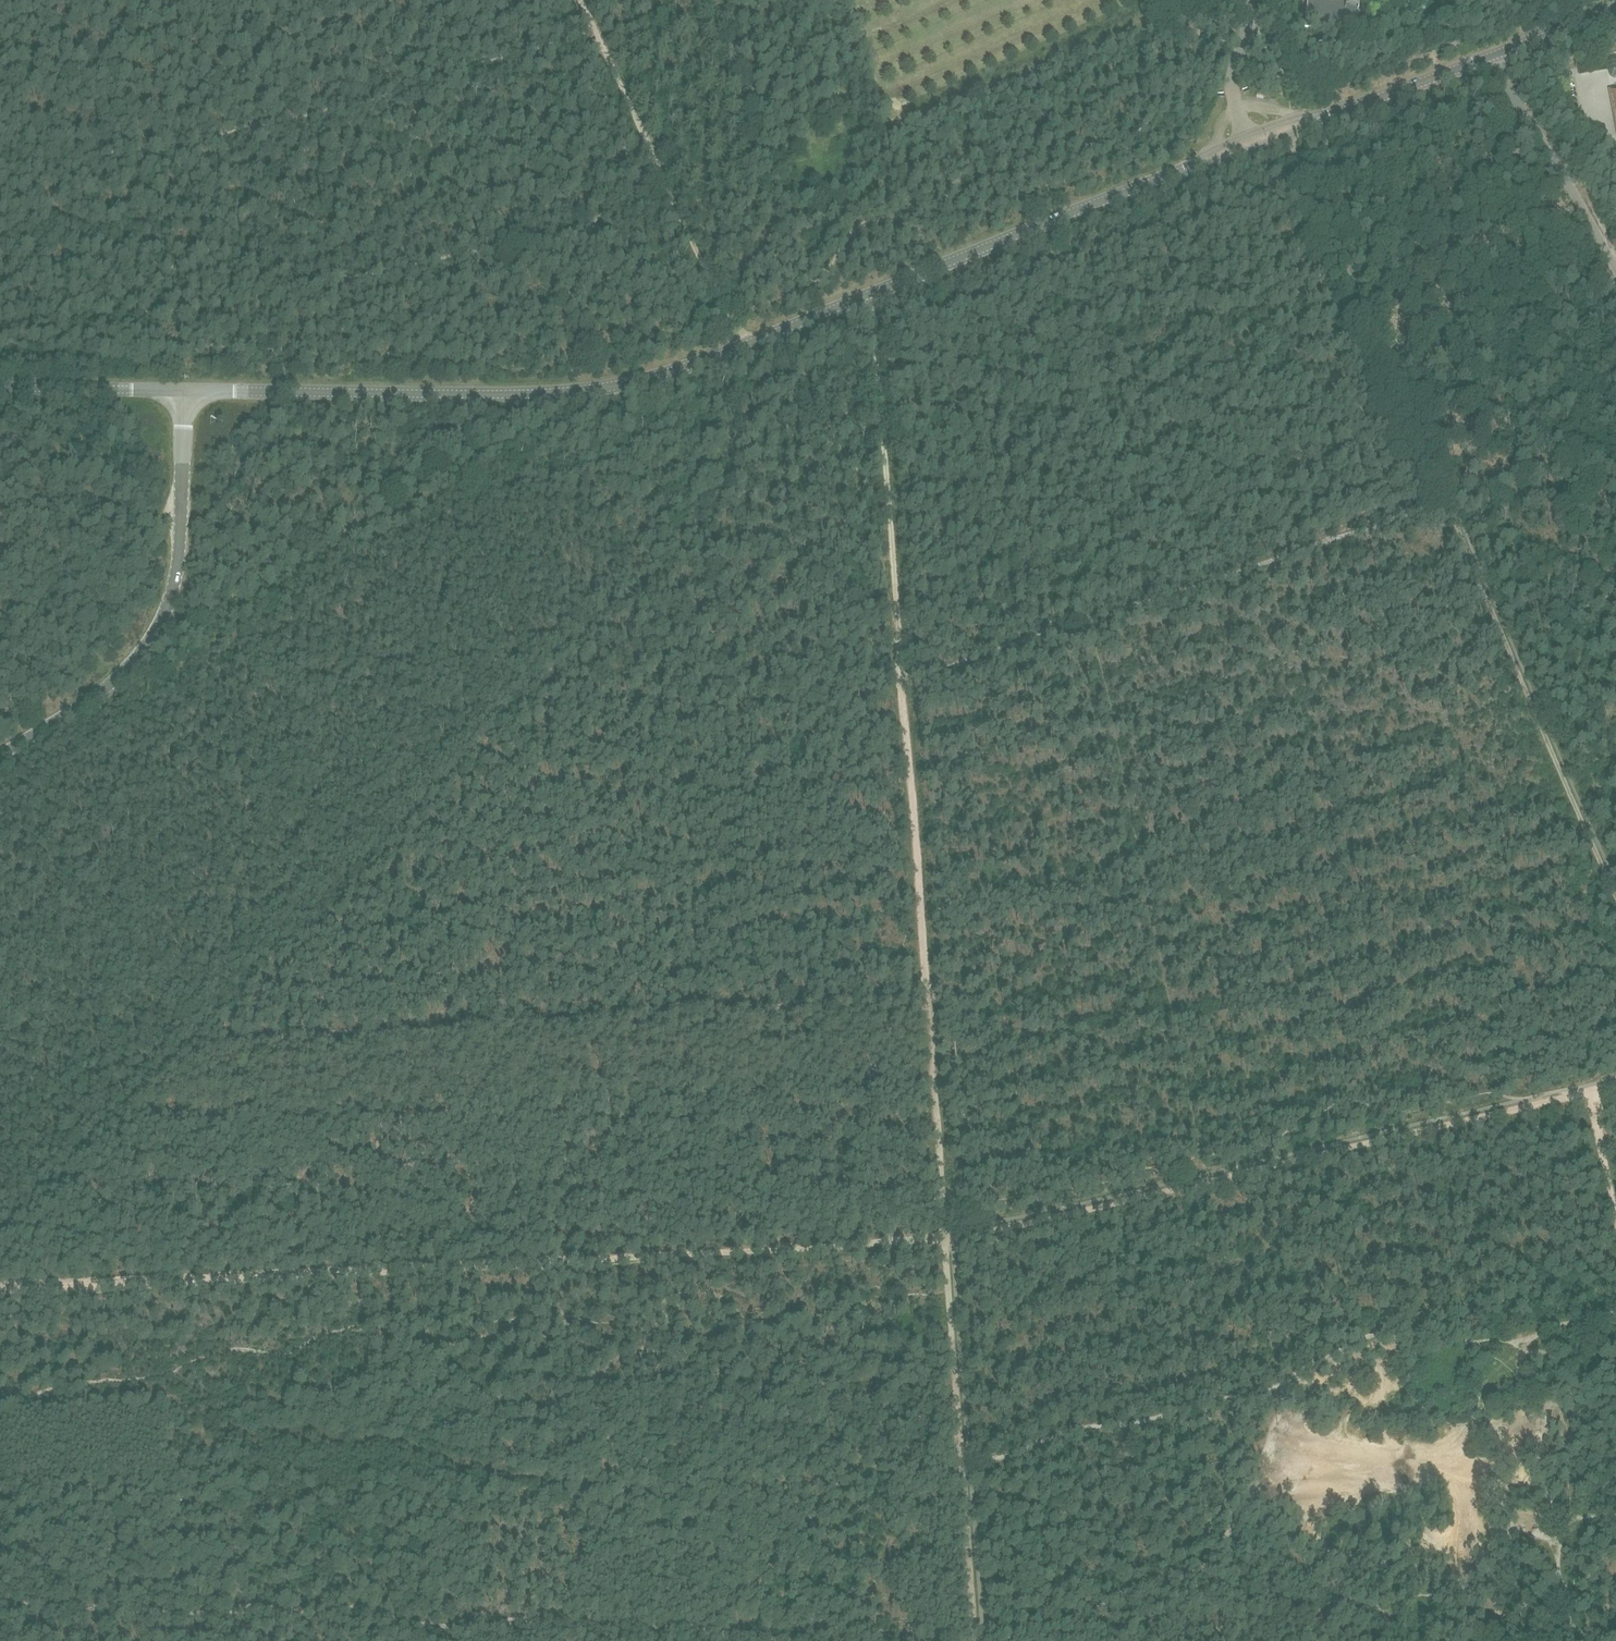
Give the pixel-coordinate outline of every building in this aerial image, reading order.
[(1328,3),(1308,1),(1306,31),(1329,33),(1356,35),(1358,5),(1356,5),(1351,5),(1328,3)] [(1598,59),(1577,63),(1578,67),(1579,76),(1608,71),(1606,58),(1598,59)] [(127,391),(127,402),(141,402),(141,392),(127,391)]
